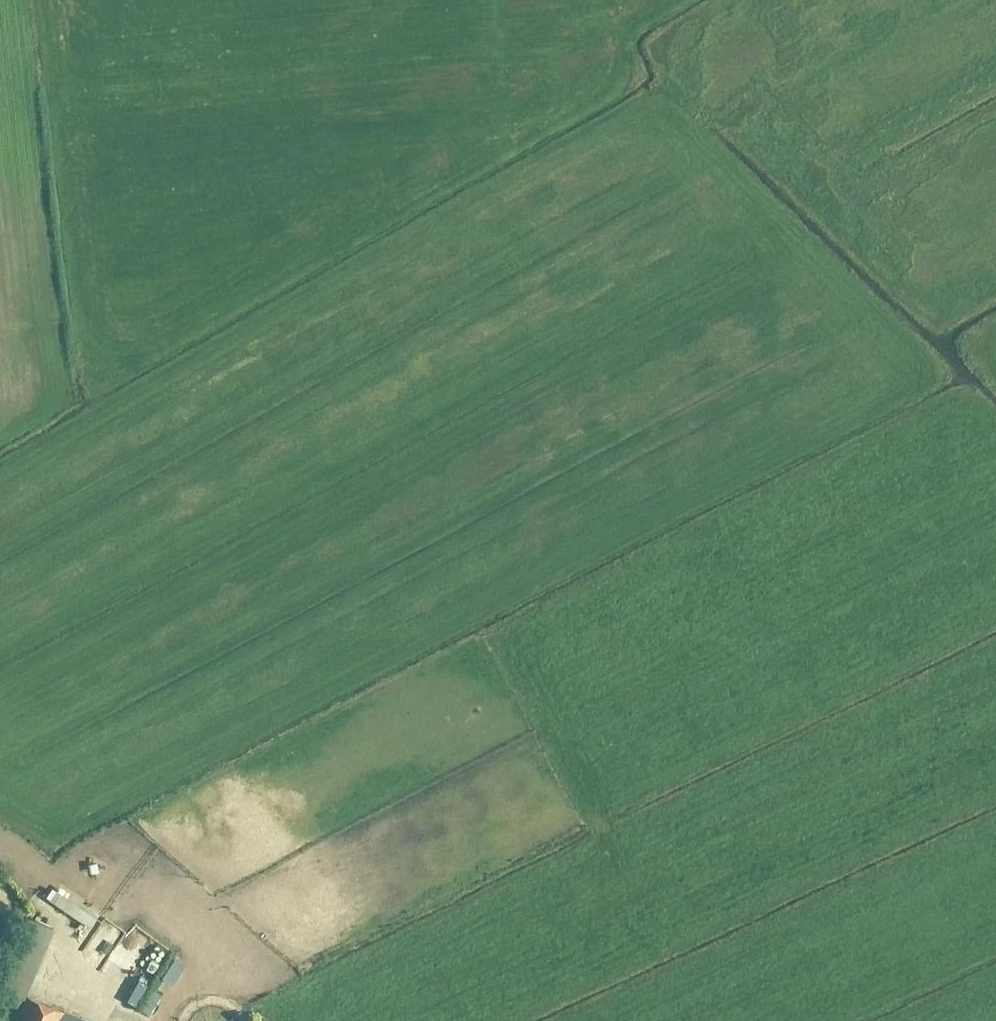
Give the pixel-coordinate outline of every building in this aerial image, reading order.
[(57,896),(50,906),(89,935),(97,925),(57,896)] [(23,1000),(54,931),(49,928),(28,919),(0,984),(0,990),(23,1000)] [(39,1002),(27,997),(16,1020),(82,1020),(39,1002)]
